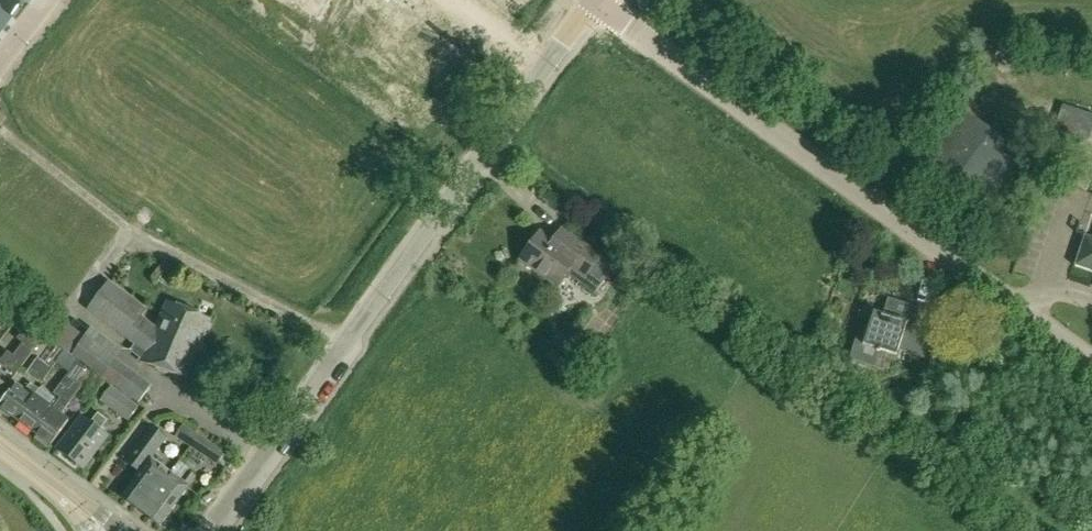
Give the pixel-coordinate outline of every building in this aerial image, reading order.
[(2,25),(9,15),(11,16),(23,0),(0,0),(0,23),(2,25)] [(1053,130),(1087,142),(1091,129),(1091,115),(1062,104),(1053,130)] [(964,113),(926,167),(979,205),(1005,168),(973,145),(985,128),(964,113)] [(537,273),(558,288),(567,275),(595,295),(614,267),(576,241),(567,254),(558,247),(559,246),(540,233),(521,260),(538,271),(537,273)] [(1084,235),(1074,265),(1091,271),(1091,238),(1084,235)] [(109,282),(88,310),(134,345),(130,351),(142,359),(141,361),(187,380),(212,320),(167,301),(156,329),(140,316),(145,309),(109,282)] [(897,356),(898,352),(926,361),(940,318),(925,313),(926,311),(895,301),(890,318),(874,313),(869,329),(860,327),(850,360),(876,368),(881,351),(897,356)] [(6,324),(11,317),(0,308),(0,320),(6,324)] [(86,366),(106,380),(139,404),(151,386),(116,359),(122,352),(92,328),(85,337),(56,315),(43,334),(86,366)] [(5,367),(16,375),(34,351),(23,343),(5,367)] [(55,347),(50,356),(57,361),(63,352),(55,347)] [(41,385),(48,375),(52,370),(38,359),(27,374),(41,385)] [(35,397),(18,421),(35,433),(59,402),(59,403),(76,381),(86,368),(85,367),(77,362),(53,394),(59,398),(57,401),(53,398),(47,406),(35,397)] [(51,445),(69,421),(61,415),(83,385),(76,381),(59,403),(59,402),(35,433),(51,445)] [(35,397),(34,396),(40,389),(31,383),(25,390),(17,384),(0,407),(0,408),(18,421),(35,397)] [(100,401),(128,421),(138,408),(111,387),(100,401)] [(70,460),(102,417),(98,415),(91,425),(81,417),(57,450),(70,460)] [(107,421),(102,417),(70,460),(83,470),(108,436),(100,431),(107,421)] [(175,437),(191,447),(199,435),(183,425),(175,437)] [(142,512),(171,473),(165,468),(165,462),(157,456),(151,458),(167,438),(152,427),(125,463),(141,474),(123,498),(142,512)] [(226,453),(199,435),(191,447),(218,465),(226,453)] [(180,480),(171,473),(142,512),(160,526),(189,486),(188,486),(196,476),(188,470),(180,480)]
